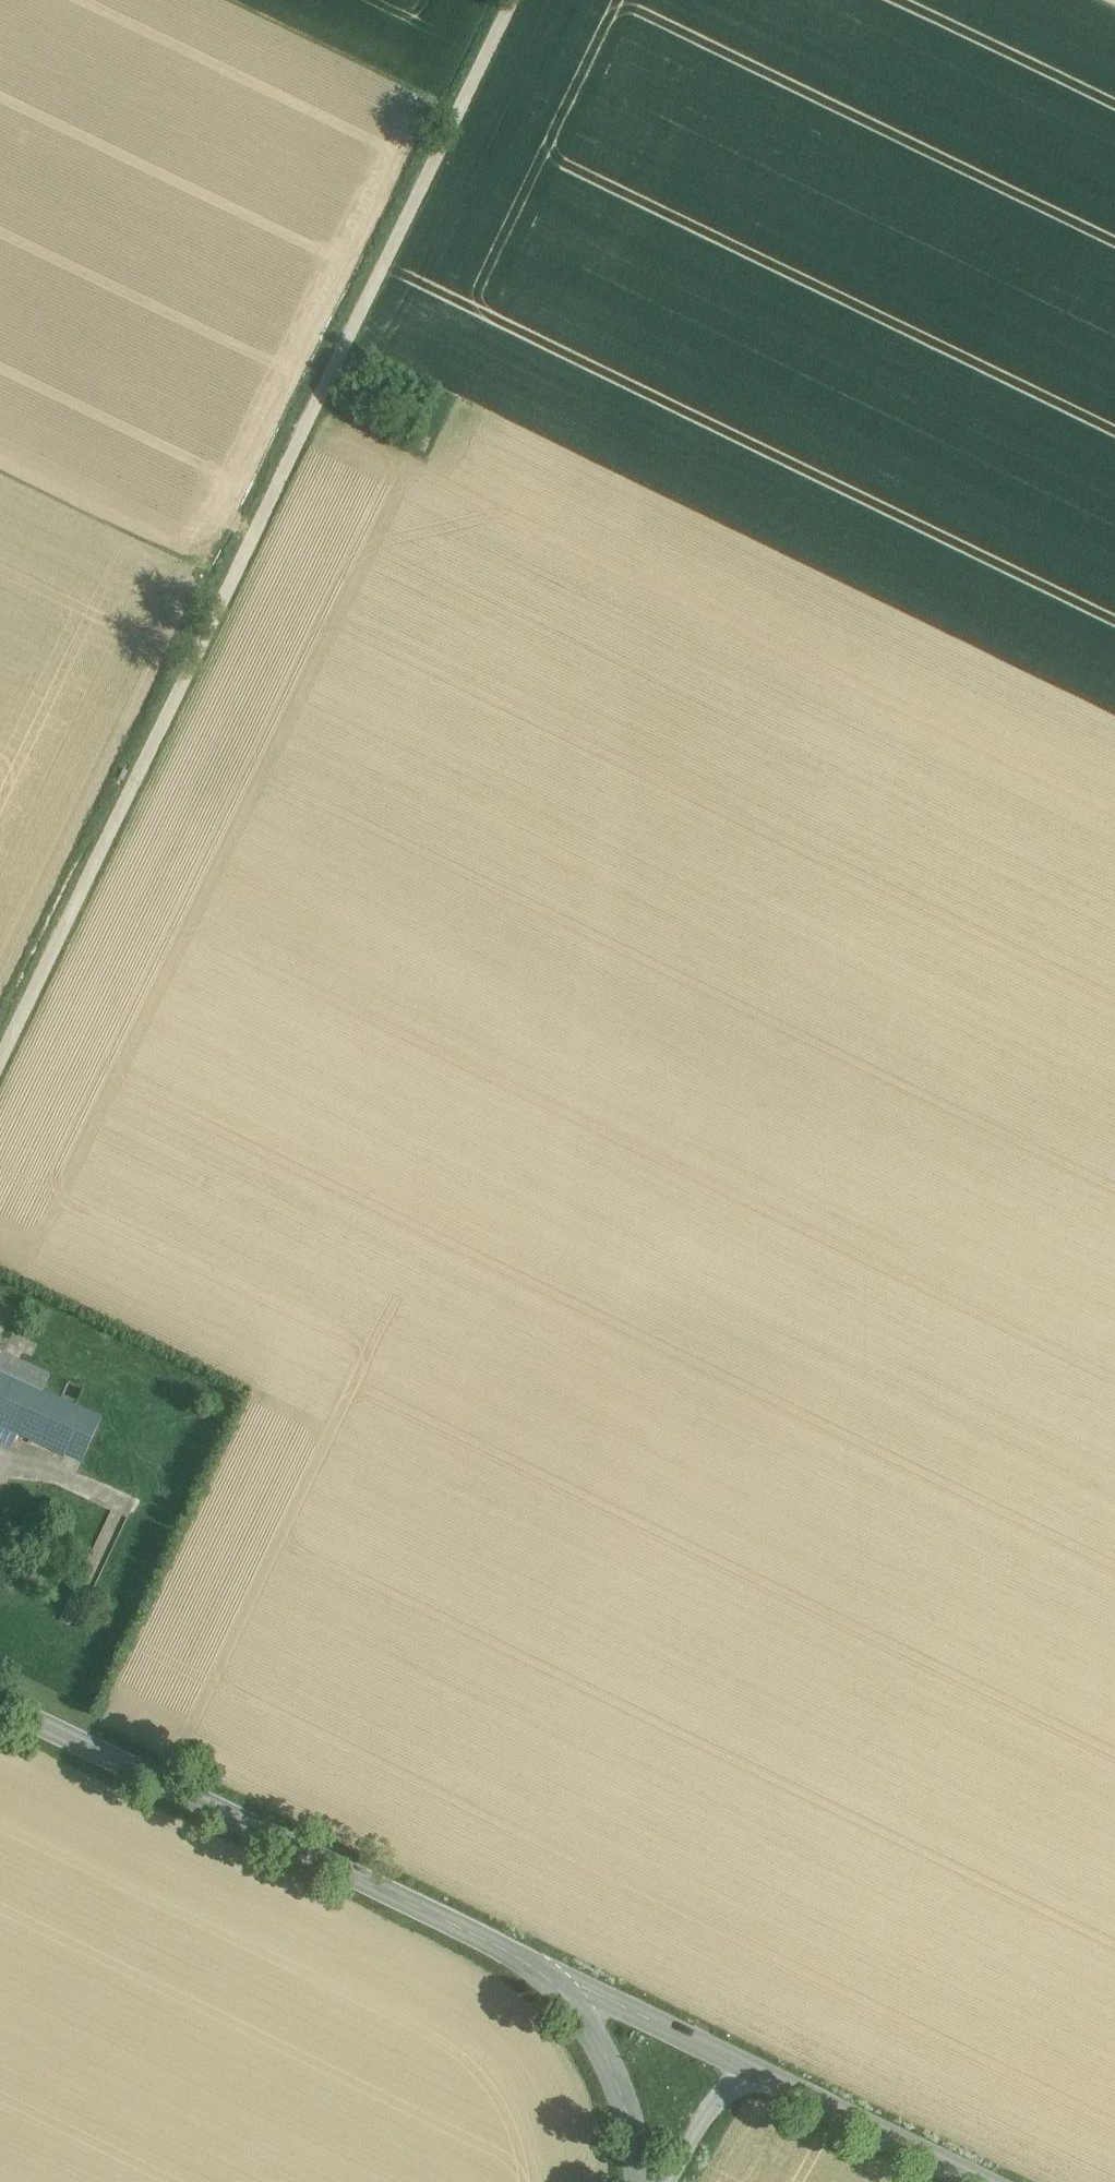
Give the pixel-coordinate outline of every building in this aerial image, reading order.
[(4,1353),(0,1361),(0,1375),(40,1394),(50,1375),(4,1353)] [(0,1375),(0,1429),(17,1437),(76,1465),(97,1422),(40,1394),(0,1375)] [(0,1429),(0,1443),(11,1448),(17,1437),(0,1429)]
